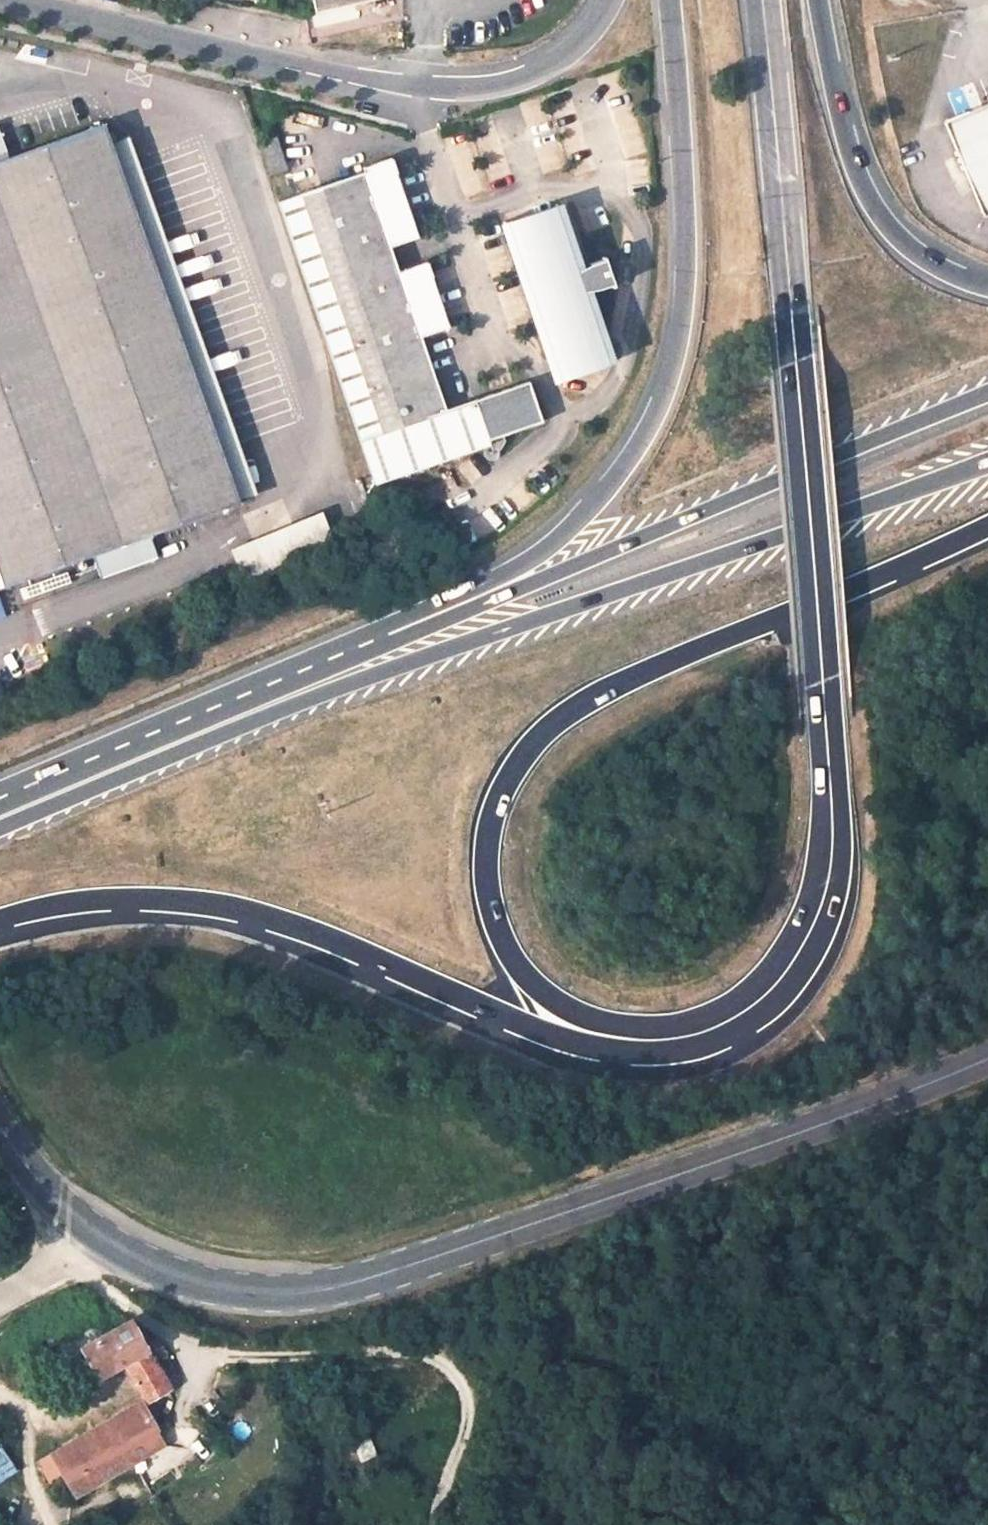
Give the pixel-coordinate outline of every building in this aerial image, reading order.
[(314,11),(363,0),(312,0),(314,11)] [(945,123),(983,213),(987,211),(987,105),(945,123)] [(238,502),(110,143),(104,124),(12,157),(144,535),(149,534),(238,502)] [(257,495),(128,136),(110,143),(238,502),(257,495)] [(286,169),(276,137),(261,142),(271,174),(286,169)] [(2,586),(93,554),(144,535),(12,157),(0,161),(0,580),(2,586)] [(426,238),(399,159),(367,170),(283,199),(380,487),(502,443),(502,442),(551,425),(537,384),(484,403),(453,413),(427,340),(457,329),(432,260),(401,271),(396,249),(426,238)] [(569,391),(630,370),(604,295),(597,274),(572,202),(511,223),(569,391)] [(620,265),(597,274),(604,295),(630,287),(620,265)] [(156,557),(149,534),(144,535),(152,558),(156,557)] [(152,558),(144,535),(93,554),(101,577),(152,558)] [(144,1346),(130,1319),(81,1346),(98,1377),(124,1362),(145,1400),(166,1388),(151,1359),(144,1346)] [(156,1339),(144,1346),(151,1359),(165,1352),(156,1339)] [(51,1452),(66,1480),(155,1430),(139,1402),(51,1452)] [(155,1430),(66,1480),(73,1493),(161,1443),(155,1430)] [(13,1473),(0,1451),(0,1480),(13,1473)]
